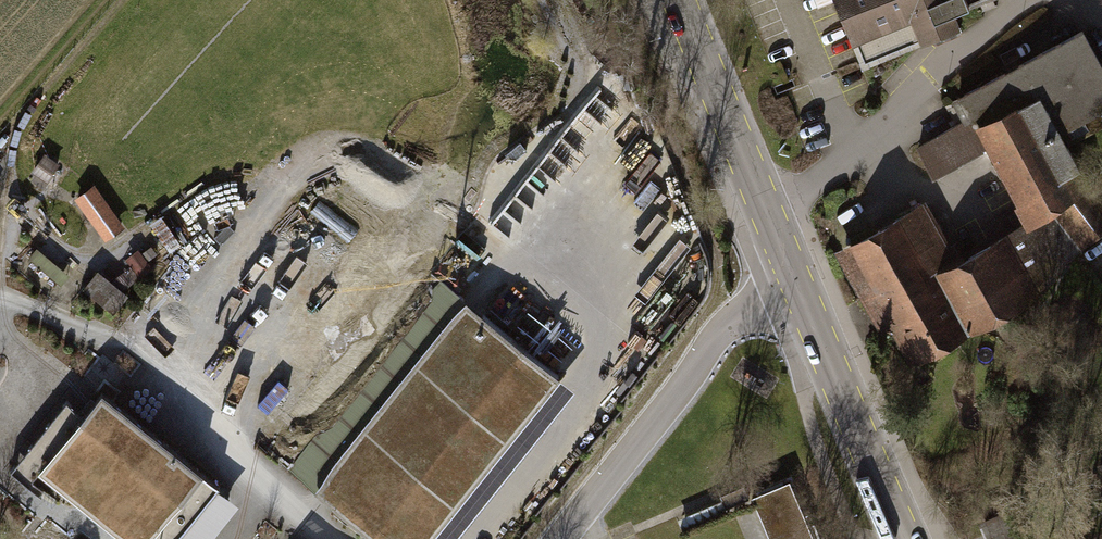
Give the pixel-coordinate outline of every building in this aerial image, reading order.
[(858,52),(956,12),(951,0),(836,0),(858,52)] [(829,247),(874,326),(886,323),(907,362),(1034,288),(1101,229),(1101,190),(1091,200),(1078,189),(1063,196),(1054,177),(1074,165),(1059,129),(1075,119),(1084,129),(1101,121),(1101,71),(1080,24),(949,94),(961,117),(911,143),(926,174),(980,144),(1015,220),(957,248),(922,195),(829,247)] [(124,225),(93,183),(73,198),(104,240),(124,225)] [(35,247),(27,258),(59,284),(68,274),(35,247)] [(137,250),(126,258),(131,264),(138,275),(149,267),(137,250)] [(131,264),(109,280),(121,290),(138,275),(131,264)] [(109,280),(97,269),(82,286),(111,311),(125,294),(121,290),(109,280)] [(312,488),(377,538),(423,538),(556,373),(462,299),(312,488)] [(134,538),(166,538),(217,477),(101,383),(38,461),(134,538)] [(1005,517),(983,527),(989,538),(1015,538),(1005,517)]
